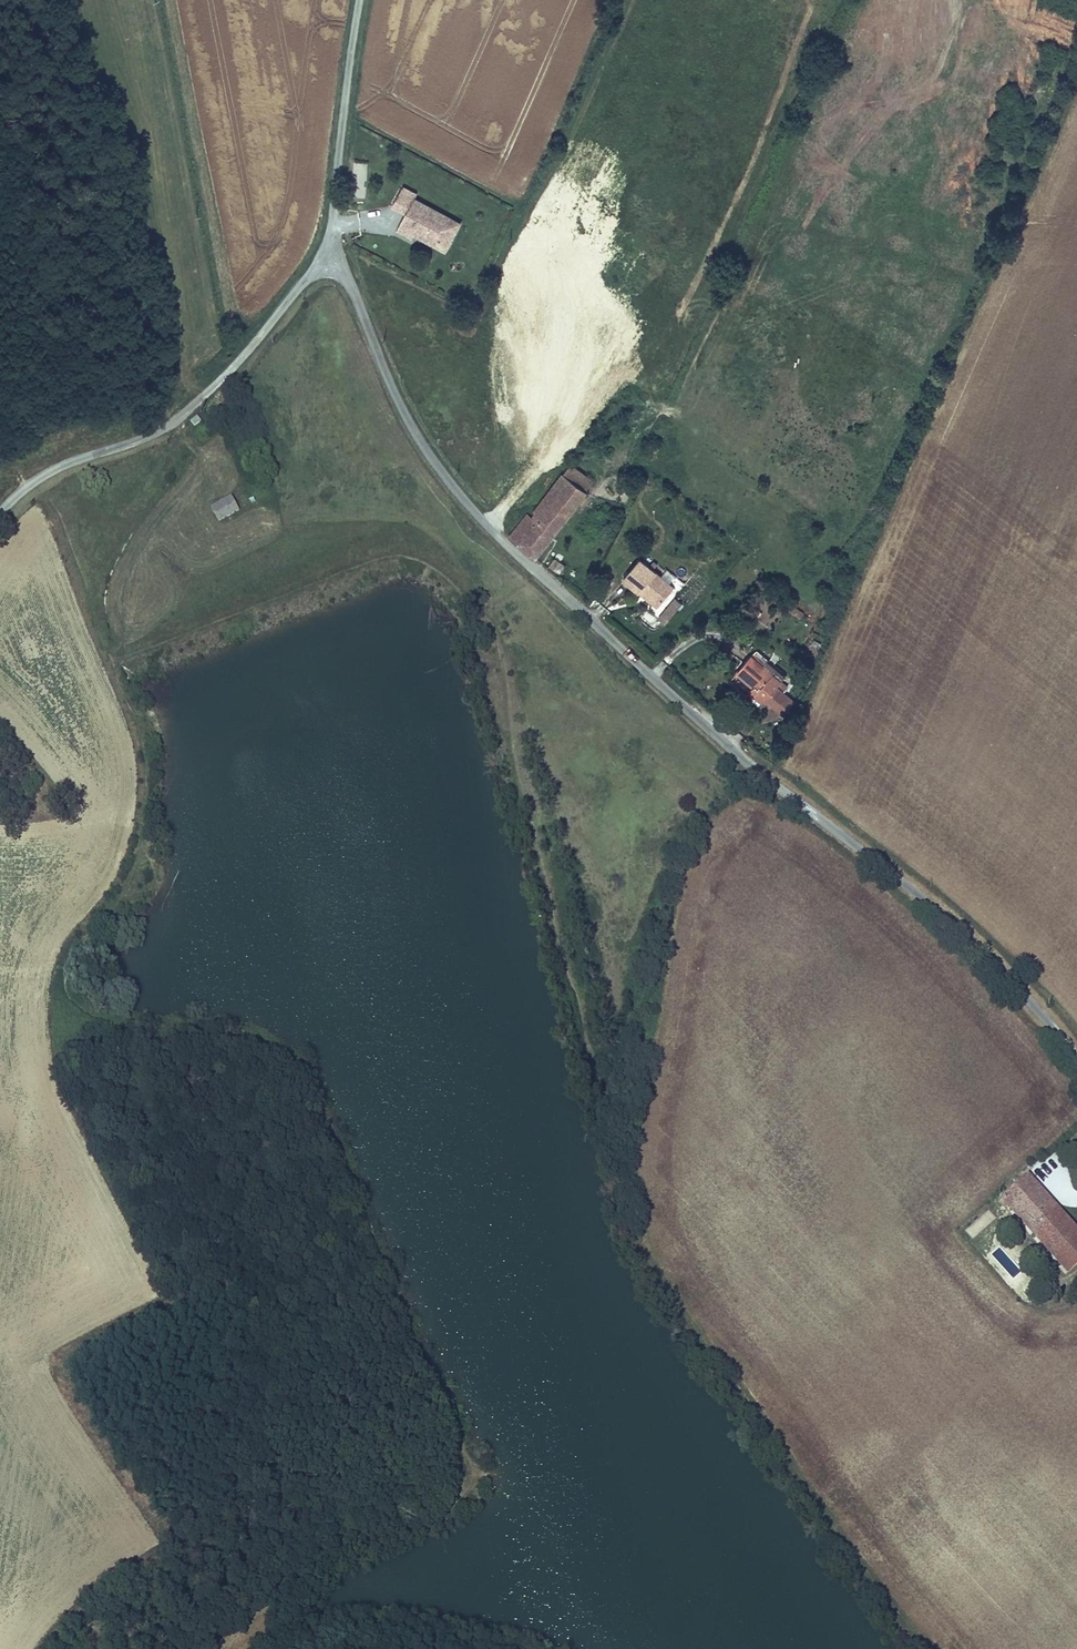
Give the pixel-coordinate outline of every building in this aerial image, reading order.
[(366,173),(366,164),(355,164),(355,173),(366,173)] [(449,249),(464,223),(419,197),(422,193),(408,185),(397,204),(411,212),(402,227),(418,237),(420,233),(449,249)] [(196,425),(202,421),(198,415),(192,420),(196,425)] [(509,534),(538,556),(597,481),(572,461),(532,511),(529,509),(509,534)] [(219,521),(239,509),(231,496),(211,508),(219,521)] [(662,572),(640,555),(622,577),(658,606),(681,578),(667,567),(662,572)] [(552,563),(561,571),(566,564),(557,557),(552,563)] [(689,596),(681,590),(658,616),(666,623),(689,596)] [(784,716),(798,701),(782,685),(787,679),(784,676),(788,672),(771,657),(766,661),(751,647),(733,667),(754,686),(748,692),(761,704),(766,699),(784,716)] [(1076,1232),(1076,1227),(1028,1174),(1002,1199),(1052,1253),(1076,1232)] [(973,1237),(994,1220),(988,1213),(967,1229),(973,1237)] [(1069,1271),(1076,1263),(1076,1232),(1052,1253),(1069,1271)] [(1000,1268),(1007,1261),(995,1249),(988,1257),(1000,1268)]
